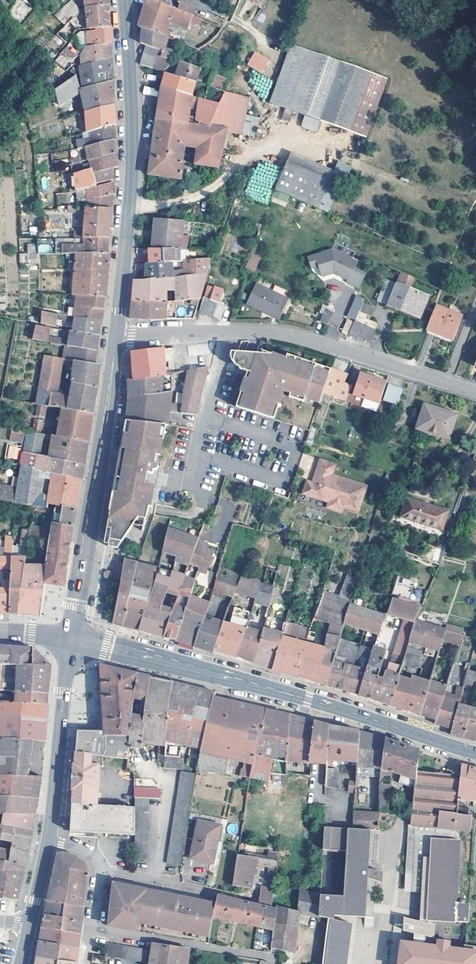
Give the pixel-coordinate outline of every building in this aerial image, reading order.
[(6,0),(1,0),(0,1),(0,13),(1,14),(10,3),(6,0)] [(4,15),(16,25),(37,0),(16,0),(4,15)] [(63,0),(62,0),(41,0),(41,1),(52,11),(63,0)] [(143,27),(150,29),(169,36),(181,41),(183,35),(167,29),(170,21),(189,28),(191,22),(201,25),(203,19),(194,15),(194,14),(193,13),(177,8),(166,3),(155,0),(147,0),(143,13),(139,25),(143,27)] [(177,8),(193,13),(196,6),(181,0),(180,0),(177,8)] [(56,17),(66,26),(70,22),(81,11),(72,1),(56,17)] [(97,28),(111,27),(110,14),(109,5),(86,6),(90,28),(97,28)] [(70,22),(66,26),(57,34),(66,43),(78,29),(70,22)] [(88,45),(111,42),(111,36),(111,27),(97,28),(98,29),(98,30),(81,31),(81,37),(87,37),(88,45)] [(148,45),(145,53),(159,58),(156,69),(163,71),(172,64),(174,61),(169,59),(172,50),(165,47),(169,36),(150,29),(143,27),(143,30),(141,40),(142,42),(148,45)] [(111,42),(88,45),(87,47),(84,55),(85,65),(113,57),(112,49),(111,42)] [(321,120),(342,61),(292,43),(271,102),(287,108),(284,118),(290,120),(294,110),(306,114),(321,120)] [(67,46),(63,52),(69,57),(73,59),(77,55),(67,46)] [(177,51),(172,50),(169,59),(174,61),(177,51)] [(255,51),(247,64),(262,73),(270,60),(255,51)] [(159,58),(145,53),(141,64),(156,69),(159,58)] [(82,65),(83,88),(114,81),(113,68),(113,57),(85,65),(82,65)] [(177,75),(196,81),(196,82),(201,68),(182,61),(181,61),(177,75)] [(366,136),(387,77),(342,61),(321,120),(366,136)] [(61,78),(49,68),(41,78),(54,87),(56,85),(61,78)] [(196,81),(177,75),(166,72),(166,75),(163,86),(191,95),(196,81)] [(209,86),(221,90),(226,77),(213,72),(211,79),(207,78),(204,84),(209,86)] [(82,91),(81,89),(80,89),(78,76),(56,89),(60,105),(82,91)] [(82,91),(86,110),(115,103),(114,92),(114,81),(83,88),(81,89),(82,91)] [(198,146),(222,150),(227,130),(243,133),(247,114),(250,96),(225,91),(221,103),(205,99),(201,97),(200,102),(198,116),(190,115),(192,101),(193,95),(191,95),(163,86),(158,109),(157,115),(154,139),(186,144),(198,146)] [(221,103),(225,91),(226,91),(221,90),(209,86),(205,99),(221,103)] [(89,130),(114,124),(116,123),(115,113),(115,103),(86,110),(87,131),(89,130)] [(261,117),(247,114),(243,133),(255,136),(261,117)] [(321,120),(306,114),(303,123),(319,129),(321,120)] [(110,140),(113,139),(116,139),(114,129),(114,124),(89,130),(91,145),(110,140)] [(110,140),(91,145),(86,146),(89,160),(90,160),(102,157),(115,154),(114,143),(113,139),(110,140)] [(186,144),(154,139),(154,142),(149,174),(181,178),(184,162),(184,161),(183,160),(186,144)] [(219,166),(222,150),(198,146),(195,163),(219,166)] [(52,162),(51,152),(35,154),(36,163),(52,162)] [(322,197),(333,170),(292,153),(276,191),(318,208),(322,197)] [(105,168),(114,167),(119,166),(118,162),(115,154),(102,157),(105,168)] [(78,191),(88,188),(97,186),(97,185),(96,183),(113,179),(114,167),(105,168),(102,157),(90,160),(93,171),(76,173),(78,191)] [(88,192),(88,200),(95,200),(95,197),(101,197),(101,196),(111,195),(113,195),(116,194),(114,185),(113,181),(97,185),(97,186),(88,188),(88,192)] [(112,207),(113,195),(111,195),(101,196),(101,197),(95,197),(95,200),(88,200),(78,200),(77,206),(112,207)] [(322,197),(318,208),(327,211),(331,201),(322,197)] [(84,238),(108,237),(109,237),(110,227),(112,207),(77,206),(69,206),(68,212),(77,213),(86,213),(86,219),(85,231),(74,231),(74,238),(75,238),(84,238)] [(152,248),(182,248),(182,235),(183,220),(155,217),(152,248)] [(182,248),(190,248),(191,236),(182,235),(182,248)] [(212,239),(191,236),(190,248),(210,248),(212,239)] [(77,252),(107,251),(107,241),(108,237),(84,238),(75,238),(75,245),(62,245),(62,253),(77,253),(77,252)] [(257,238),(256,238),(247,267),(254,270),(264,240),(257,238)] [(29,244),(29,252),(40,252),(39,243),(29,244)] [(181,261),(182,248),(152,248),(150,248),(150,263),(173,261),(181,261)] [(186,260),(209,259),(209,255),(210,248),(190,248),(182,248),(181,261),(186,260)] [(333,249),(316,256),(320,267),(324,277),(336,273),(350,278),(349,281),(362,286),(368,272),(355,267),(358,260),(333,249)] [(110,252),(107,251),(77,252),(77,253),(74,294),(78,294),(105,296),(107,296),(108,275),(109,264),(110,257),(110,252)] [(40,262),(40,252),(29,252),(29,262),(40,262)] [(320,267),(316,256),(309,259),(313,270),(320,267)] [(207,273),(209,259),(186,260),(186,270),(187,276),(207,273)] [(173,261),(150,263),(146,263),(146,279),(146,280),(167,278),(174,277),(173,271),(173,261)] [(200,298),(207,273),(187,276),(176,277),(176,289),(177,300),(188,299),(197,299),(200,298)] [(176,277),(174,277),(167,278),(167,290),(176,289),(176,277)] [(134,291),(133,300),(166,301),(167,290),(167,278),(146,280),(146,279),(135,279),(134,291)] [(386,278),(378,299),(389,303),(396,282),(386,278)] [(396,282),(389,303),(405,309),(404,311),(418,317),(427,293),(396,282)] [(290,300),(258,284),(248,304),(281,319),(290,300)] [(216,285),(211,298),(220,301),(225,289),(216,285)] [(78,294),(75,316),(102,320),(103,310),(105,296),(78,294)] [(365,297),(358,294),(349,315),(355,318),(365,297)] [(214,314),(220,302),(220,301),(211,298),(204,295),(200,310),(214,315),(214,314)] [(194,310),(197,299),(188,299),(188,310),(194,310)] [(166,301),(133,300),(131,314),(131,317),(152,319),(166,317),(166,301)] [(226,305),(220,302),(214,314),(221,317),(226,305)] [(461,314),(437,304),(428,329),(452,338),(461,314)] [(334,311),(326,308),(320,320),(328,324),(334,311)] [(57,313),(42,311),(41,323),(55,325),(57,313)] [(102,320),(75,316),(73,329),(73,330),(99,335),(100,333),(100,329),(102,320)] [(349,332),(354,320),(348,317),(342,330),(349,332)] [(355,318),(354,320),(349,332),(373,340),(378,328),(355,318)] [(51,327),(36,325),(34,339),(48,341),(51,327)] [(70,330),(68,345),(97,350),(98,343),(99,335),(73,330),(70,330)] [(97,350),(68,345),(65,344),(63,357),(65,358),(94,363),(97,350)] [(134,378),(167,374),(166,362),(165,347),(133,351),(134,364),(134,378)] [(174,358),(173,347),(165,347),(166,362),(170,362),(174,358)] [(191,370),(209,367),(212,352),(191,354),(191,370)] [(236,374),(228,401),(236,404),(235,406),(268,416),(273,401),(278,403),(282,389),(289,391),(304,396),(321,401),(324,391),(330,372),(316,368),(317,364),(303,359),(301,363),(288,359),(275,355),(264,354),(258,353),(257,357),(245,352),(244,352),(239,366),(242,369),(246,371),(250,372),(248,378),(244,377),(236,374)] [(244,352),(237,352),(235,358),(235,362),(237,366),(238,368),(239,366),(244,352)] [(303,359),(289,354),(288,359),(301,363),(303,359)] [(63,357),(47,355),(46,359),(40,389),(52,391),(52,393),(56,393),(63,357)] [(100,364),(94,363),(65,358),(64,363),(75,365),(72,381),(73,381),(70,396),(56,393),(52,393),(52,391),(40,389),(37,403),(38,403),(45,405),(63,408),(93,413),(96,398),(98,387),(100,364)] [(331,368),(317,364),(316,368),(330,372),(331,368)] [(191,370),(188,370),(184,390),(181,412),(197,414),(209,367),(191,370)] [(351,385),(344,383),(347,374),(331,368),(330,372),(324,391),(346,399),(351,385)] [(134,378),(129,379),(130,399),(129,409),(128,418),(132,420),(164,423),(168,423),(173,391),(173,373),(167,374),(134,378)] [(387,382),(362,373),(355,394),(365,398),(380,403),(387,382)] [(403,389),(389,384),(384,400),(398,405),(403,389)] [(304,396),(289,391),(288,395),(302,400),(304,396)] [(380,403),(365,398),(363,406),(378,411),(380,403)] [(278,403),(273,401),(268,416),(273,418),(278,403)] [(45,405),(38,403),(36,415),(43,416),(45,405)] [(427,404),(419,429),(452,438),(459,414),(427,404)] [(63,408),(58,436),(89,442),(91,428),(93,413),(63,408)] [(118,499),(123,470),(127,447),(132,420),(128,418),(109,525),(106,542),(106,544),(110,545),(110,544),(118,499)] [(35,419),(32,432),(40,433),(43,420),(35,419)] [(152,505),(154,495),(156,482),(147,479),(147,476),(148,471),(155,471),(155,468),(157,467),(159,466),(159,464),(159,463),(157,459),(158,452),(164,423),(132,420),(127,447),(123,470),(118,499),(110,544),(117,546),(119,547),(132,528),(134,524),(140,525),(142,512),(147,513),(148,504),(152,505)] [(168,423),(164,423),(158,452),(162,453),(168,423)] [(40,433),(32,432),(12,428),(11,434),(7,434),(7,437),(10,438),(10,439),(25,442),(42,445),(43,438),(52,440),(50,453),(49,457),(85,465),(87,454),(89,442),(58,436),(40,433)] [(36,453),(40,454),(42,445),(25,442),(25,445),(24,450),(36,453)] [(8,444),(5,457),(17,460),(20,448),(8,444)] [(82,480),(85,465),(49,457),(45,456),(45,455),(40,454),(36,453),(33,467),(44,472),(47,472),(54,474),(82,480)] [(320,459),(312,482),(307,480),(303,494),(329,502),(327,507),(342,512),(344,507),(358,512),(367,485),(333,474),(336,464),(320,459)] [(19,486),(16,502),(16,503),(35,506),(38,506),(40,497),(44,472),(33,467),(23,463),(20,481),(19,486)] [(80,494),(82,480),(54,474),(49,499),(40,497),(38,506),(48,508),(49,503),(56,505),(76,509),(77,509),(80,494)] [(19,486),(13,485),(0,483),(0,499),(16,502),(19,486)] [(451,506),(409,493),(403,512),(445,526),(451,506)] [(55,509),(53,519),(52,527),(72,529),(76,509),(56,505),(56,509),(55,509)] [(31,529),(30,538),(51,540),(52,527),(53,519),(48,518),(47,528),(32,525),(31,529)] [(72,529),(52,527),(51,540),(47,565),(45,582),(64,584),(65,579),(67,566),(69,554),(72,534),(72,529)] [(28,547),(30,538),(31,529),(25,528),(22,546),(28,547)] [(175,609),(162,605),(167,592),(174,571),(177,561),(186,533),(169,528),(163,550),(163,552),(158,568),(141,629),(145,630),(153,633),(159,634),(165,636),(175,609)] [(14,546),(14,533),(7,534),(6,546),(14,546)] [(186,533),(177,561),(191,565),(191,564),(200,537),(186,533)] [(13,555),(6,555),(0,555),(0,612),(9,612),(11,612),(12,585),(5,585),(5,572),(12,572),(13,555)] [(13,555),(12,572),(12,585),(11,612),(17,613),(18,613),(26,562),(26,556),(13,555)] [(124,625),(127,625),(135,591),(131,590),(133,577),(137,562),(127,559),(126,563),(123,580),(120,594),(115,623),(124,625)] [(38,614),(41,614),(47,565),(26,562),(18,613),(38,614)] [(126,563),(119,562),(118,570),(116,579),(123,580),(126,563)] [(141,629),(158,568),(137,562),(133,577),(131,590),(135,591),(127,625),(130,626),(135,627),(141,629)] [(256,600),(270,604),(275,587),(280,569),(268,566),(265,582),(261,581),(257,596),(256,600)] [(232,571),(221,568),(213,596),(222,599),(232,571)] [(174,571),(167,592),(180,596),(180,593),(187,576),(187,575),(174,571)] [(232,571),(222,599),(231,603),(235,594),(243,575),(232,571)] [(343,631),(345,625),(351,604),(359,576),(350,573),(344,596),(331,592),(335,579),(329,577),(321,602),(314,619),(336,624),(333,634),(330,633),(325,648),(306,643),(305,645),(297,675),(306,677),(319,682),(328,684),(335,660),(343,631)] [(239,590),(257,596),(261,581),(246,576),(243,575),(235,594),(238,595),(239,590)] [(396,599),(409,603),(416,580),(399,575),(393,594),(397,595),(396,599)] [(197,578),(187,576),(180,593),(183,594),(191,596),(197,578)] [(275,587),(270,604),(273,605),(273,602),(276,603),(280,588),(275,587)] [(175,609),(176,605),(180,596),(167,592),(162,605),(175,609)] [(180,641),(196,645),(206,616),(211,602),(191,596),(187,608),(177,640),(180,641)] [(214,619),(222,599),(213,596),(211,602),(206,616),(214,619)] [(390,613),(406,618),(417,621),(418,620),(422,607),(409,603),(396,599),(395,598),(390,613)] [(351,604),(345,625),(349,626),(350,623),(354,624),(354,625),(380,633),(385,617),(386,617),(386,615),(351,604)] [(176,605),(175,609),(165,636),(168,637),(177,640),(187,608),(179,606),(176,605)] [(226,651),(237,655),(247,627),(252,612),(236,607),(230,623),(224,621),(224,622),(216,646),(216,647),(226,651)] [(216,646),(224,622),(214,619),(206,616),(196,645),(205,648),(215,651),(216,647),(216,646)] [(367,696),(373,698),(390,703),(399,676),(407,653),(417,621),(406,618),(399,639),(400,640),(392,662),(391,662),(388,671),(387,670),(384,678),(378,676),(388,649),(376,645),(375,645),(369,663),(359,693),(367,696)] [(305,625),(287,620),(284,631),(301,636),(305,625)] [(445,636),(447,629),(418,620),(417,621),(407,653),(412,654),(417,656),(422,657),(426,646),(440,650),(445,636)] [(311,627),(305,625),(301,636),(307,638),(311,627)] [(255,662),(263,632),(247,627),(237,655),(250,660),(255,662)] [(264,628),(263,632),(255,662),(269,666),(274,668),(282,638),(284,633),(264,628)] [(447,629),(445,636),(462,641),(464,635),(447,629)] [(285,671),(297,675),(305,645),(282,638),(274,668),(285,671)] [(9,645),(3,645),(0,645),(0,662),(8,663),(9,645)] [(9,645),(8,663),(33,664),(34,647),(33,646),(26,646),(18,646),(9,645)] [(37,650),(34,647),(33,664),(50,665),(50,663),(37,650)] [(358,667),(335,660),(328,684),(337,687),(349,690),(359,693),(369,663),(362,660),(359,662),(358,667)] [(431,681),(421,713),(425,715),(436,718),(437,719),(445,695),(449,682),(455,664),(437,660),(432,676),(431,681)] [(0,662),(0,689),(16,690),(48,692),(48,688),(50,665),(33,664),(8,663),(0,662)] [(104,730),(131,732),(138,673),(120,668),(101,664),(104,730)] [(439,724),(453,729),(460,704),(464,692),(471,668),(466,667),(455,664),(449,682),(459,685),(455,698),(445,695),(437,719),(436,718),(435,723),(439,724)] [(471,668),(464,692),(471,694),(468,706),(460,704),(453,729),(451,734),(454,735),(465,737),(473,707),(475,695),(475,669),(471,668)] [(131,732),(130,745),(142,745),(142,741),(160,743),(165,743),(166,739),(173,681),(156,677),(138,673),(131,732)] [(406,678),(399,676),(390,703),(410,710),(421,713),(431,681),(413,675),(412,680),(406,678)] [(182,683),(173,681),(166,739),(170,740),(202,747),(214,696),(216,696),(216,691),(207,689),(182,683)] [(16,690),(15,700),(47,703),(47,696),(48,692),(16,690)] [(250,705),(216,696),(214,696),(202,747),(197,767),(198,767),(227,773),(231,757),(246,761),(254,763),(260,732),(265,708),(250,705)] [(46,721),(46,717),(47,710),(47,703),(15,700),(0,699),(0,716),(46,721)] [(465,737),(475,740),(475,708),(473,707),(465,737)] [(287,774),(287,773),(287,760),(289,714),(285,713),(265,708),(260,732),(254,763),(251,776),(267,779),(267,771),(287,774)] [(289,714),(287,760),(309,761),(314,720),(301,717),(289,714)] [(46,721),(0,716),(0,735),(34,738),(44,739),(45,736),(46,721)] [(318,721),(314,720),(309,761),(313,762),(328,763),(328,758),(330,724),(318,721)] [(353,728),(330,724),(328,758),(358,760),(359,732),(359,729),(353,728)] [(77,741),(76,752),(101,753),(100,763),(103,763),(103,755),(128,755),(130,745),(131,732),(104,730),(80,729),(77,729),(77,741)] [(382,775),(385,737),(379,736),(359,732),(358,760),(357,770),(382,775)] [(0,735),(0,753),(31,756),(33,742),(34,738),(0,735)] [(409,746),(385,737),(382,775),(379,810),(387,811),(392,766),(401,770),(400,779),(414,787),(417,770),(419,749),(409,746)] [(73,789),(73,801),(98,803),(99,765),(103,765),(103,763),(100,763),(101,753),(76,752),(76,762),(74,762),(72,783),(72,789),(73,789)] [(31,756),(0,753),(0,772),(29,774),(31,756)] [(184,756),(165,753),(164,764),(183,767),(184,756)] [(251,777),(251,776),(254,763),(246,761),(244,769),(242,769),(241,775),(251,777)] [(460,774),(459,798),(475,799),(475,767),(466,765),(461,764),(460,774)] [(337,767),(325,768),(326,785),(337,785),(337,767)] [(197,771),(183,769),(168,863),(182,865),(197,771)] [(417,770),(414,787),(411,813),(410,824),(454,827),(470,829),(472,814),(469,813),(469,807),(458,806),(459,798),(460,774),(417,770)] [(266,798),(280,800),(282,784),(286,784),(287,774),(267,771),(267,779),(266,798)] [(29,774),(0,772),(0,793),(38,798),(39,788),(41,776),(29,774)] [(282,784),(280,800),(284,801),(306,804),(310,774),(287,773),(287,774),(286,784),(282,784)] [(357,780),(350,780),(350,788),(349,788),(349,791),(356,792),(357,780)] [(136,787),(136,796),(150,796),(161,797),(163,788),(157,788),(136,787)] [(4,810),(21,812),(36,814),(36,810),(38,798),(0,793),(0,810),(4,810)] [(136,806),(135,833),(135,834),(135,860),(148,860),(149,834),(150,796),(136,796),(136,806)] [(98,803),(73,801),(71,824),(77,824),(77,830),(89,830),(96,831),(98,803)] [(109,804),(98,803),(96,831),(107,833),(109,804)] [(135,833),(136,806),(119,805),(109,804),(107,833),(109,833),(135,834),(135,833)] [(34,825),(36,814),(21,812),(4,810),(2,823),(33,828),(34,825)] [(355,811),(354,827),(366,828),(366,812),(355,811)] [(221,823),(199,819),(191,856),(214,861),(221,823)] [(31,837),(32,831),(33,828),(2,823),(0,823),(0,832),(31,837)] [(454,827),(410,824),(409,824),(405,891),(429,892),(432,838),(453,839),(454,827)] [(366,828),(354,827),(324,826),(321,885),(320,890),(319,915),(329,917),(335,918),(335,913),(348,914),(366,915),(368,875),(370,876),(370,877),(378,879),(382,880),(382,870),(378,869),(370,868),(368,868),(370,828),(366,828)] [(13,842),(11,850),(0,848),(0,871),(23,874),(24,867),(29,849),(31,837),(0,832),(0,839),(13,842)] [(453,839),(432,838),(429,892),(428,917),(468,920),(469,901),(464,901),(464,897),(459,897),(459,901),(455,900),(459,840),(453,839)] [(54,870),(50,886),(67,888),(66,902),(84,905),(89,872),(71,868),(76,857),(70,854),(64,852),(62,852),(57,853),(54,870)] [(269,858),(238,853),(233,883),(251,886),(255,863),(269,865),(277,866),(278,859),(277,859),(269,858)] [(84,862),(76,857),(71,868),(89,872),(84,862)] [(277,866),(269,865),(267,886),(274,887),(274,884),(275,876),(277,866)] [(0,871),(0,899),(15,901),(20,886),(23,874),(0,871)] [(210,935),(214,915),(216,903),(201,900),(201,899),(182,895),(182,897),(147,890),(147,889),(133,886),(133,888),(113,884),(109,927),(138,932),(139,923),(150,925),(150,921),(161,923),(160,927),(186,931),(187,927),(200,929),(199,934),(210,935)] [(48,896),(47,900),(66,902),(67,888),(50,886),(48,896)] [(214,916),(273,929),(276,906),(271,905),(274,887),(267,886),(261,886),(259,903),(231,897),(218,894),(216,903),(214,915),(214,916)] [(300,888),(298,910),(299,910),(305,912),(319,915),(320,890),(300,888)] [(46,909),(45,913),(64,917),(66,902),(47,900),(46,909)] [(84,905),(66,902),(64,917),(62,930),(80,933),(84,905)] [(298,910),(276,906),(273,929),(271,945),(294,951),(299,910),(298,910)] [(42,927),(62,930),(64,917),(45,913),(43,923),(42,927)] [(329,917),(322,963),(346,963),(352,921),(347,921),(335,918),(329,917)] [(364,917),(364,926),(374,926),(373,917),(364,917)] [(404,917),(403,931),(434,938),(435,924),(404,917)] [(161,923),(150,921),(150,925),(139,923),(138,932),(208,943),(210,935),(199,934),(200,929),(187,927),(186,931),(160,927),(161,923)] [(80,933),(62,930),(42,927),(42,931),(40,941),(78,946),(80,933)] [(475,945),(475,931),(467,930),(467,942),(466,944),(475,945)] [(475,961),(475,951),(475,945),(466,944),(465,943),(464,949),(449,947),(450,939),(439,938),(438,945),(402,941),(399,963),(474,963),(475,961)] [(78,946),(40,941),(38,952),(37,956),(76,961),(78,946)] [(106,954),(108,955),(116,956),(122,957),(129,958),(150,962),(164,963),(187,963),(190,948),(152,942),(151,949),(108,942),(106,942),(104,954),(106,954)] [(107,963),(108,955),(106,954),(104,954),(95,953),(93,953),(92,961),(107,963)] [(76,961),(37,956),(35,963),(76,963),(76,961)]
